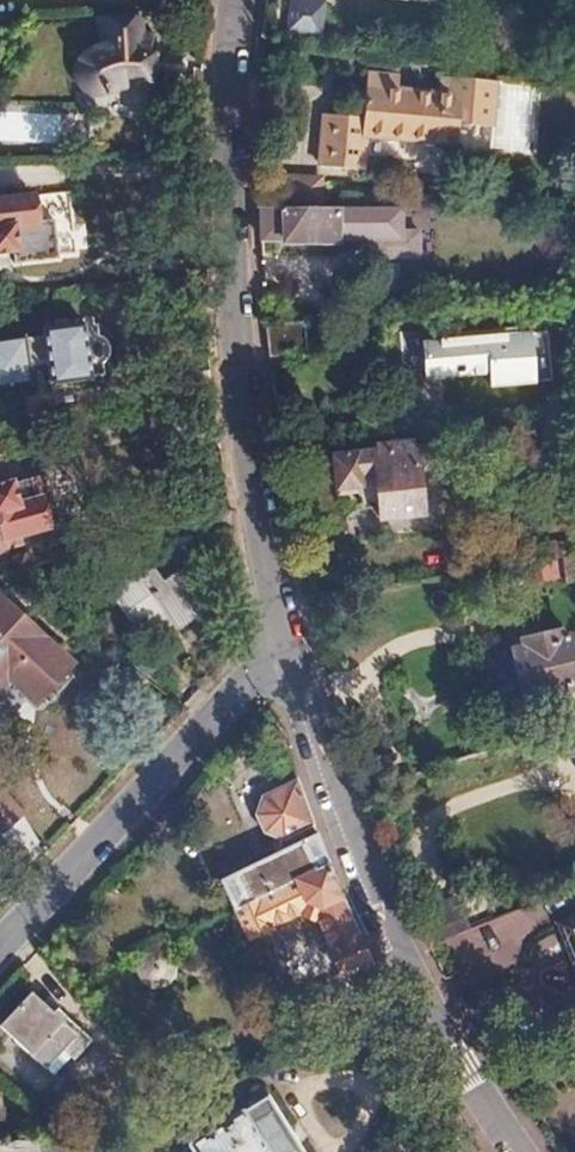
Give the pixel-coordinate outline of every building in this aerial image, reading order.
[(318,0),(282,0),(281,30),(317,32),(318,0)] [(144,89),(150,38),(139,38),(140,21),(102,22),(103,46),(96,48),(92,50),(87,55),(85,61),(85,68),(87,75),(92,80),(98,83),(103,83),(112,82),(122,82),(126,84),(130,86),(134,90),(144,89)] [(492,125),(497,79),(442,74),(441,87),(400,85),(400,72),(366,70),(362,112),(326,109),(321,159),(367,163),(370,135),(457,141),(459,122),(492,125)] [(33,214),(36,213),(34,195),(0,199),(0,250),(37,245),(33,214)] [(396,236),(396,207),(261,206),(262,214),(262,238),(285,237),(285,242),(340,242),(340,238),(370,238),(372,236),(396,236)] [(308,351),(306,319),(267,322),(270,350),(270,354),(308,351)] [(94,376),(86,321),(46,326),(54,382),(94,376)] [(533,381),(529,332),(517,333),(517,327),(471,330),(450,331),(450,338),(447,338),(425,338),(428,377),(450,375),(492,372),(492,384),(533,381)] [(31,382),(28,347),(36,346),(35,336),(0,339),(0,385),(31,382)] [(412,407),(413,423),(472,418),(471,402),(412,407)] [(440,491),(436,466),(453,464),(450,441),(416,445),(415,439),(376,443),(376,449),(335,453),(338,482),(357,481),(359,489),(377,487),(380,517),(426,512),(423,493),(440,491)] [(49,487),(44,470),(30,474),(35,492),(49,487)] [(49,487),(35,492),(30,474),(0,481),(0,533),(2,539),(60,522),(49,487)] [(554,556),(552,541),(530,544),(532,560),(554,556)] [(105,577),(144,638),(173,619),(175,624),(209,603),(205,597),(211,594),(206,587),(204,588),(189,566),(164,582),(145,552),(105,577)] [(561,555),(565,581),(574,579),(574,553),(561,555)] [(553,572),(551,557),(532,560),(521,562),(524,577),(553,572)] [(41,634),(0,597),(0,679),(5,673),(34,700),(71,660),(41,634)] [(565,634),(554,638),(551,628),(517,638),(520,647),(508,651),(529,713),(574,698),(574,663),(565,634)] [(0,679),(0,722),(27,693),(5,673),(0,679)] [(321,846),(305,800),(298,781),(274,792),(263,812),(271,831),(287,835),(279,853),(222,877),(235,906),(243,902),(328,862),(321,846)] [(345,903),(328,862),(243,902),(235,906),(249,937),(273,927),(272,924),(299,912),(318,919),(330,946),(327,947),(338,972),(369,958),(367,955),(364,948),(345,903)] [(473,927),(463,904),(430,917),(439,940),(473,927)] [(568,931),(574,928),(574,914),(554,923),(568,959),(574,975),(574,947),(568,931)] [(0,1025),(45,1068),(63,1049),(74,1059),(94,1039),(58,1007),(54,1011),(33,992),(0,1025)] [(267,1095),(188,1143),(194,1151),(302,1151),(267,1095)] [(468,1130),(447,1100),(418,1119),(437,1149),(468,1130)] [(37,1142),(14,1141),(14,1138),(1,1138),(1,1144),(0,1144),(0,1151),(37,1151),(37,1142)]
